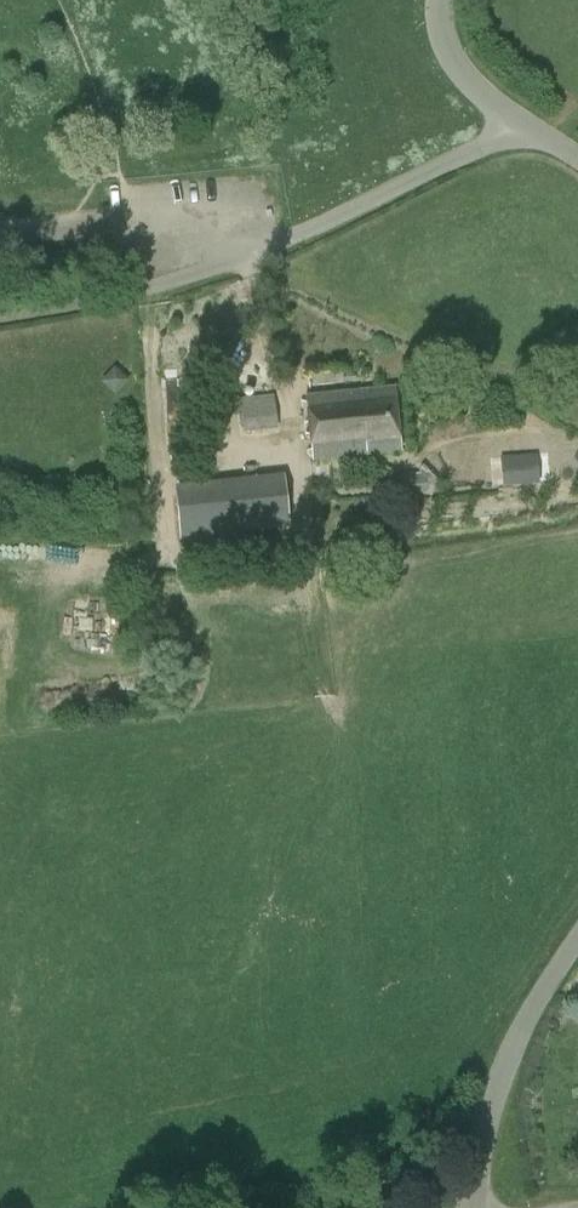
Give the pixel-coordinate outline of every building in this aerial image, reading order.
[(114,367),(100,382),(115,396),(129,381),(114,367)] [(306,397),(314,460),(399,450),(393,388),(306,397)] [(281,457),(274,396),(240,399),(248,462),(281,457)] [(537,456),(501,459),(503,487),(539,484),(537,456)] [(173,485),(179,538),(290,525),(284,472),(173,485)] [(422,473),(400,474),(401,495),(427,493),(427,488),(426,472),(422,473)]
